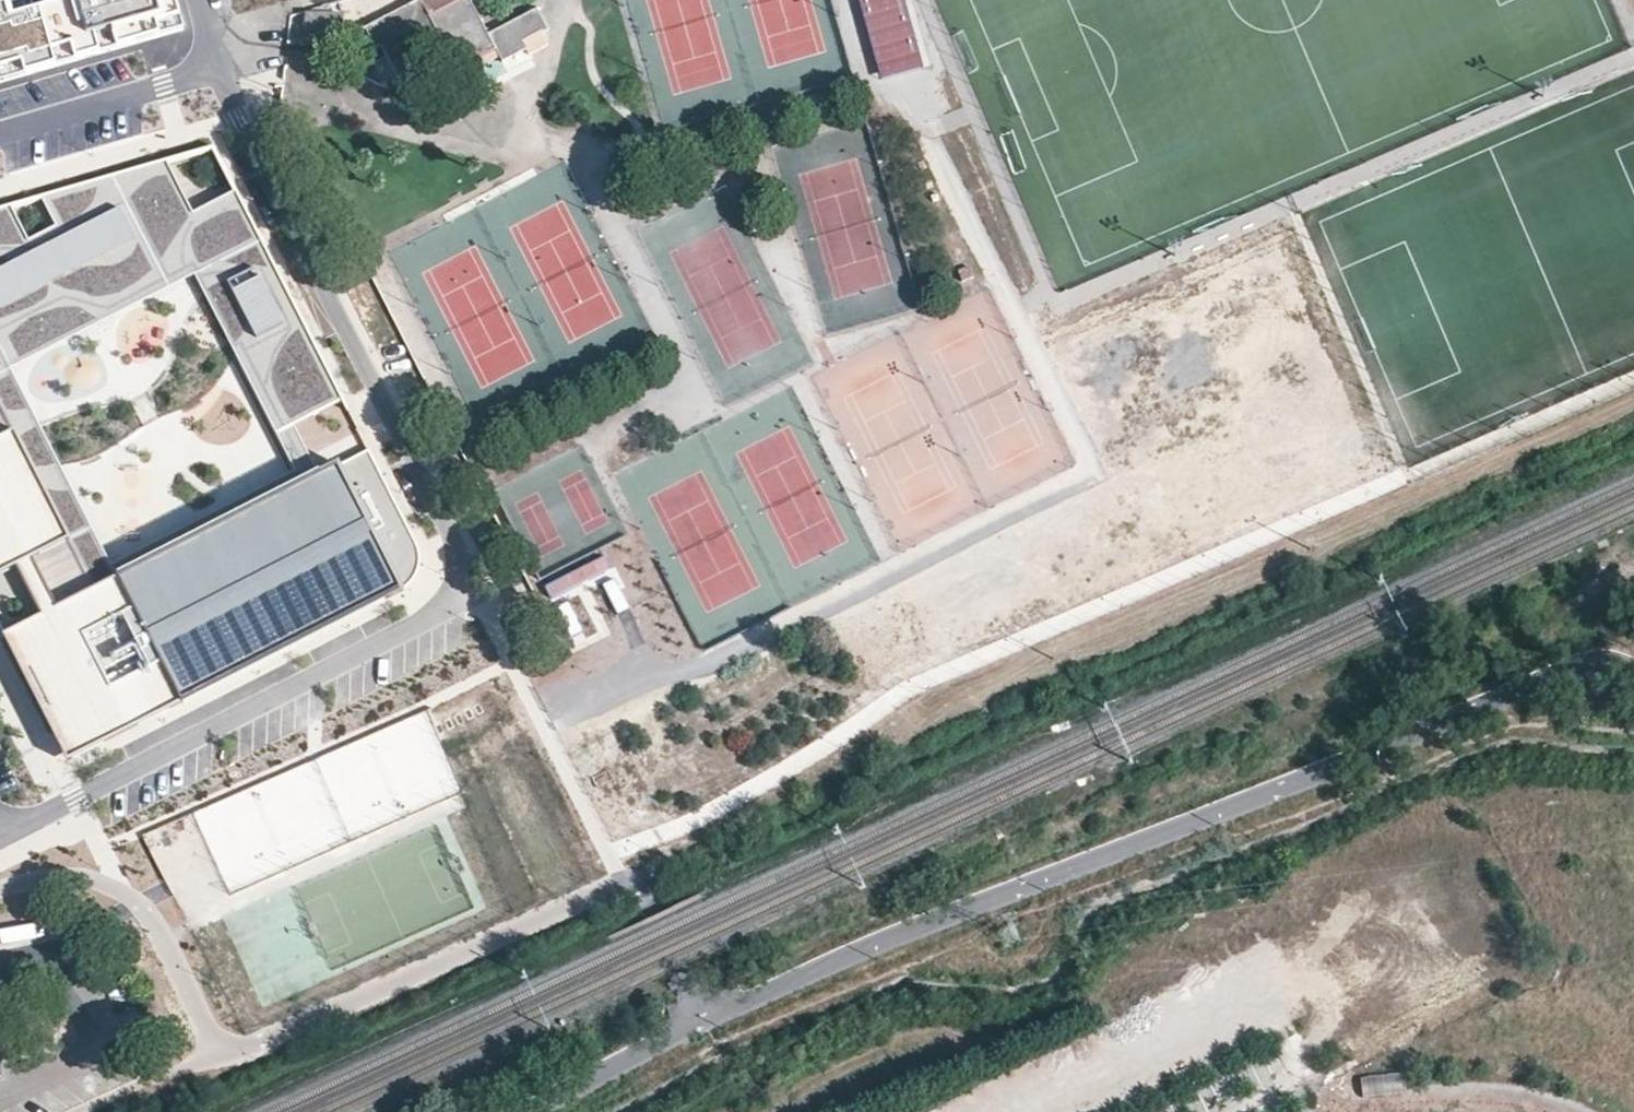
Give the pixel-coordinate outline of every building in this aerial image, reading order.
[(176,0),(58,0),(59,5),(6,20),(3,7),(0,8),(0,80),(184,29),(176,0)] [(468,0),(450,0),(426,13),(419,0),(408,0),(365,22),(380,50),(388,65),(439,40),(454,68),(483,51),(498,43),(501,50),(513,44),(508,36),(519,30),(524,38),(526,43),(546,32),(539,19),(540,19),(530,0),(529,0),(482,25),(468,0)] [(899,0),(868,0),(889,75),(918,67),(899,0)] [(306,16),(305,42),(342,42),(342,17),(306,16)] [(524,38),(519,30),(508,36),(513,44),(524,38)] [(216,148),(0,210),(0,617),(11,637),(125,579),(25,370),(199,280),(282,434),(295,428),(346,403),(216,148)] [(170,327),(144,341),(154,358),(116,378),(132,407),(195,373),(170,327)] [(125,579),(11,637),(75,760),(405,597),(400,588),(419,579),(422,564),(422,545),(374,452),(321,478),(295,428),(282,434),(309,486),(125,579)] [(37,925),(0,931),(2,943),(39,937),(37,925)]
